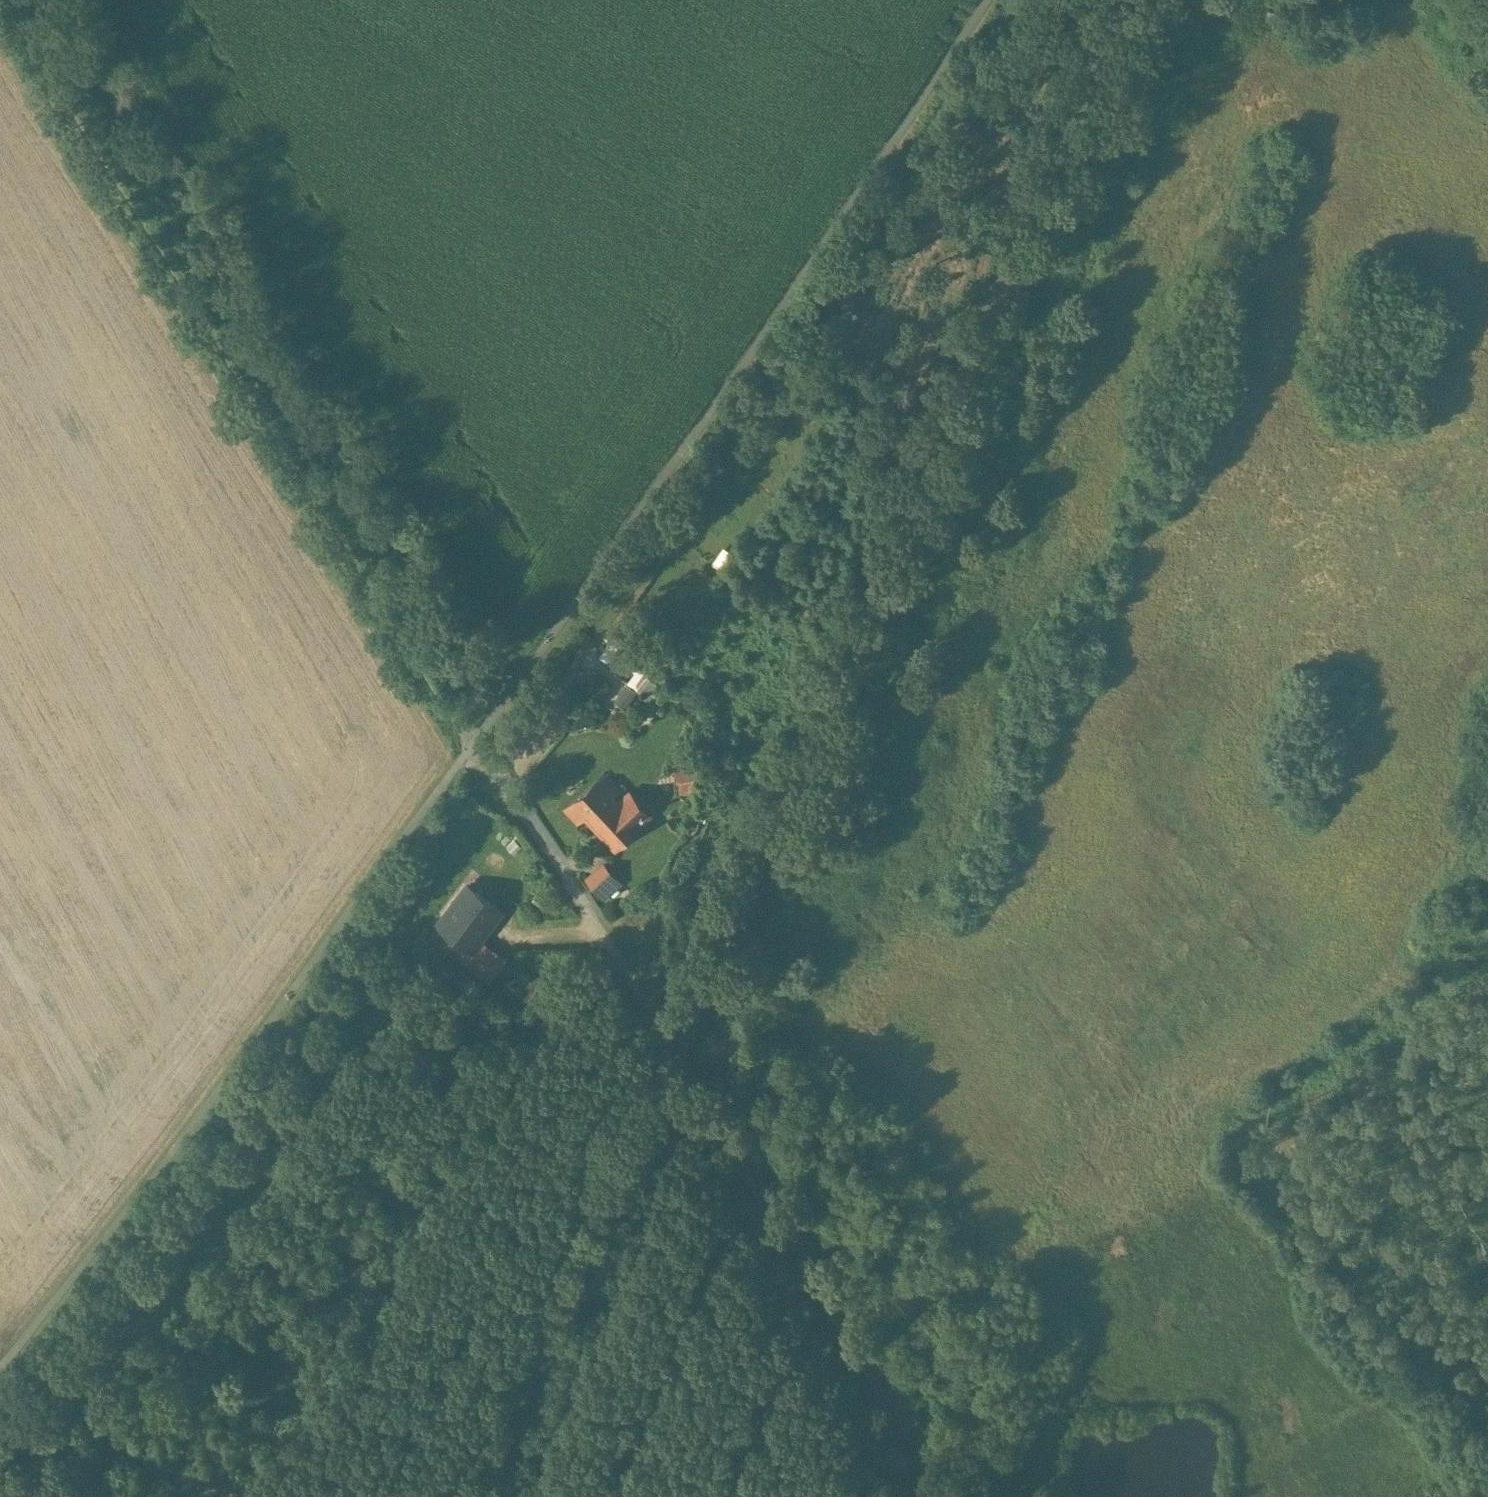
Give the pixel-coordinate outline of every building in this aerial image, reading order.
[(680,790),(701,788),(699,762),(678,764),(680,790)] [(613,795),(587,767),(555,795),(566,807),(574,799),(603,830),(626,810),(625,808),(635,799),(623,786),(613,795)] [(605,863),(588,878),(605,896),(621,881),(605,863)] [(503,911),(467,884),(439,923),(474,949),(503,911)]
